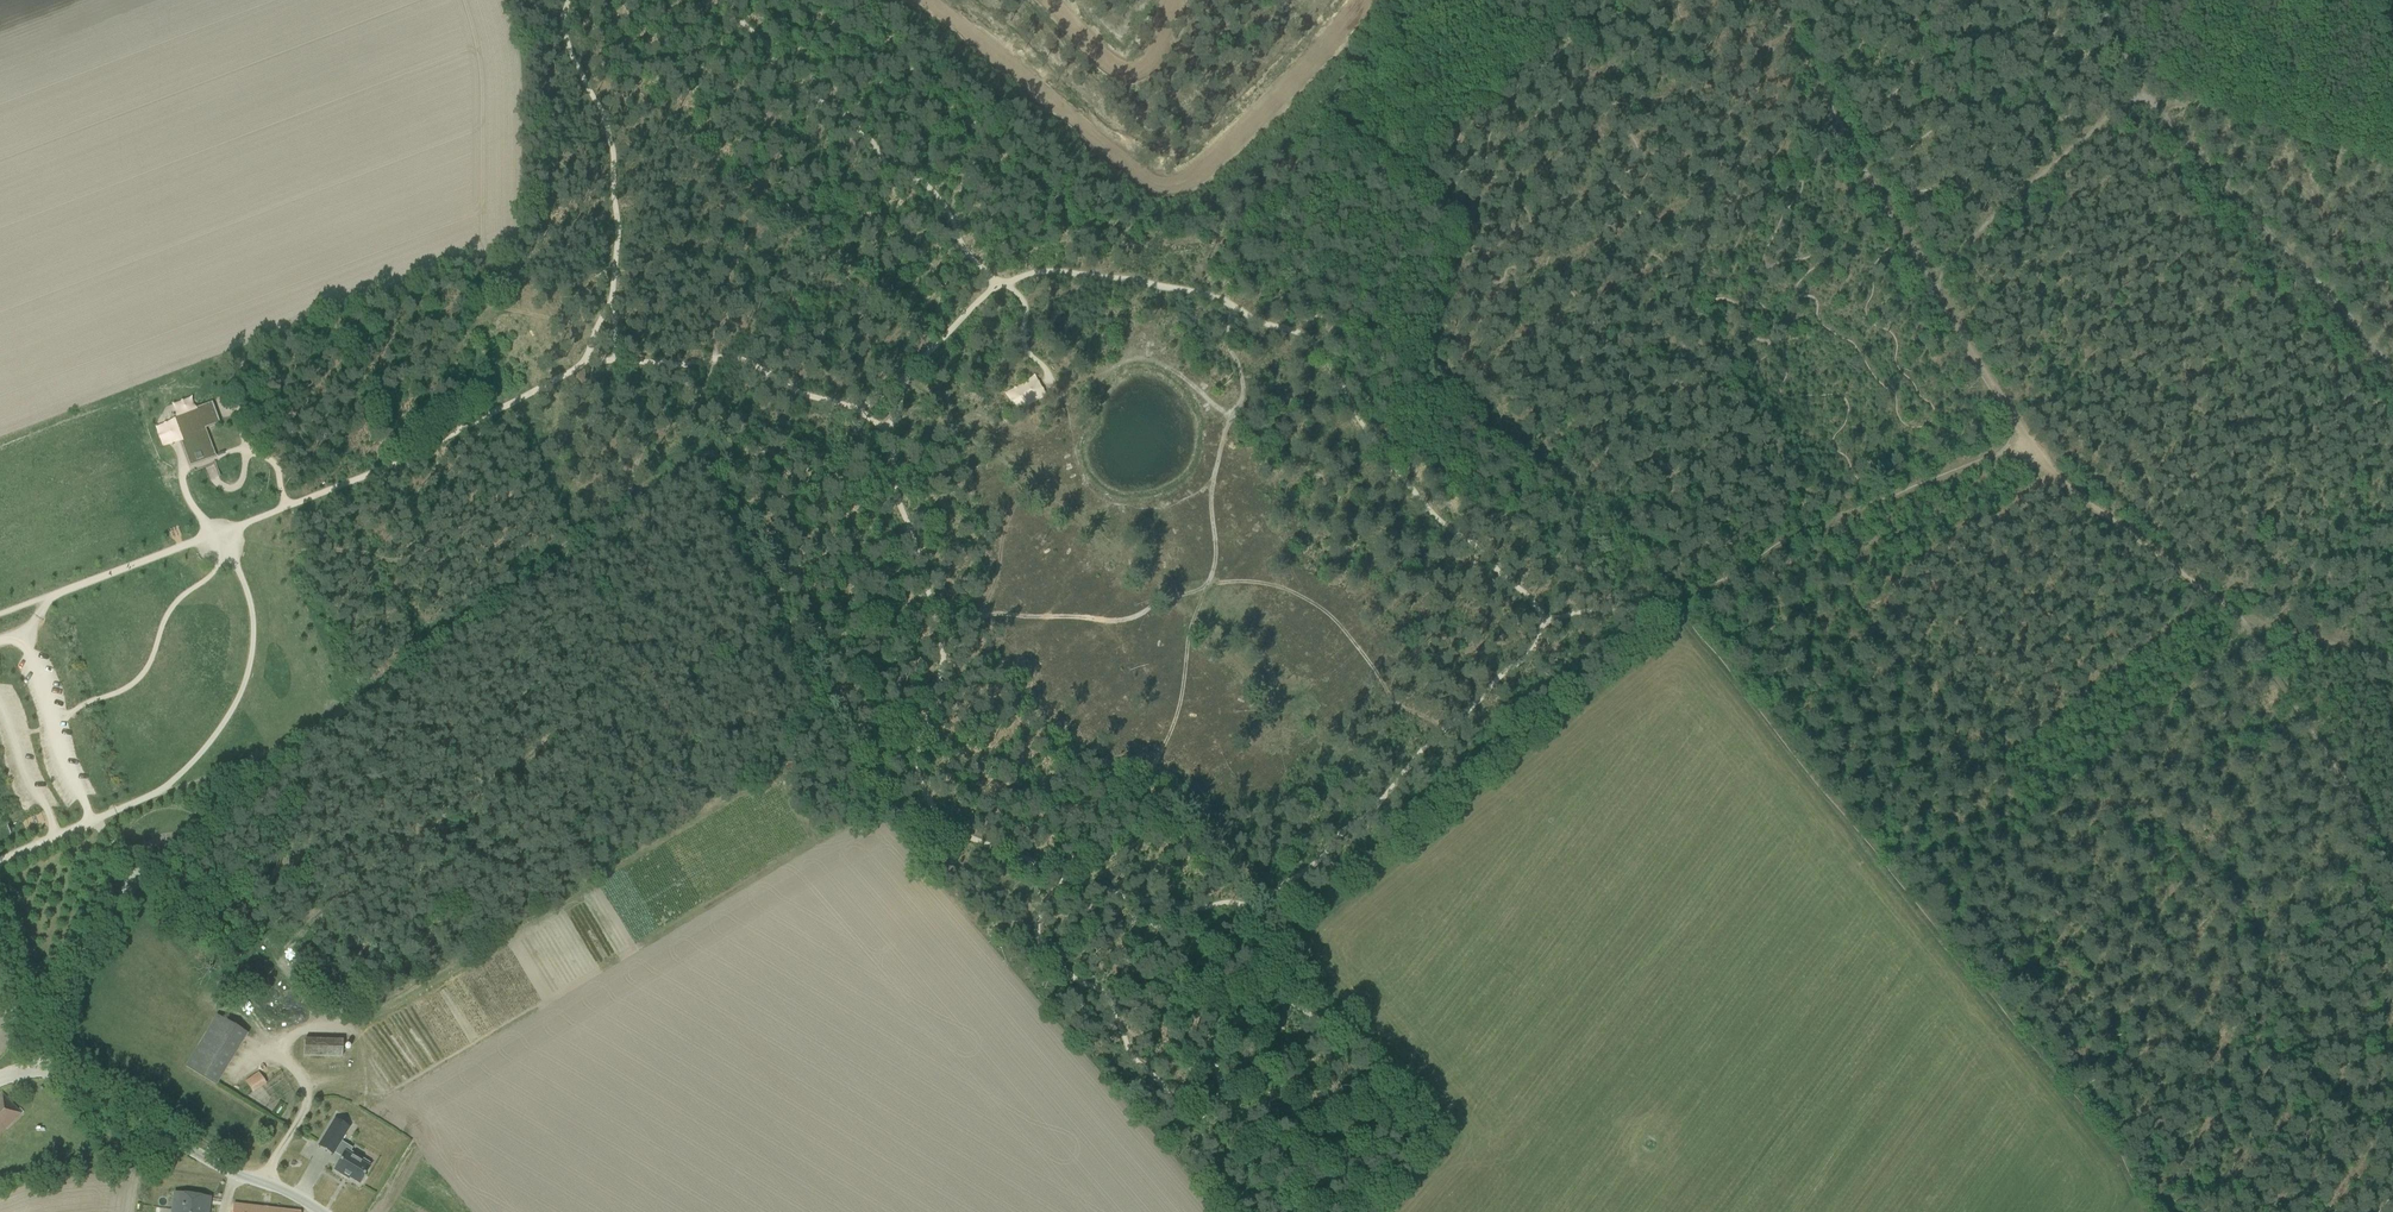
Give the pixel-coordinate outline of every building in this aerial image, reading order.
[(1036,376),(1006,391),(1016,411),(1046,396),(1036,376)] [(212,402),(171,417),(189,468),(216,458),(205,429),(220,424),(212,402)] [(260,572),(249,574),(252,587),(263,585),(260,572)] [(209,1016),(182,1069),(215,1085),(241,1032),(209,1016)] [(305,1056),(342,1058),(343,1041),(305,1039),(305,1056)] [(245,1082),(253,1093),(266,1083),(258,1072),(245,1082)] [(21,1114),(2,1095),(0,1097),(0,1134),(21,1114)] [(349,1178),(359,1184),(369,1167),(357,1160),(359,1157),(350,1152),(352,1149),(340,1141),(348,1128),(335,1120),(318,1146),(332,1155),(335,1151),(343,1156),(334,1171),(344,1177),(345,1175),(348,1177),(347,1179),(348,1179),(349,1178)] [(210,1198),(174,1193),(173,1205),(172,1211),(208,1211),(210,1198)]
